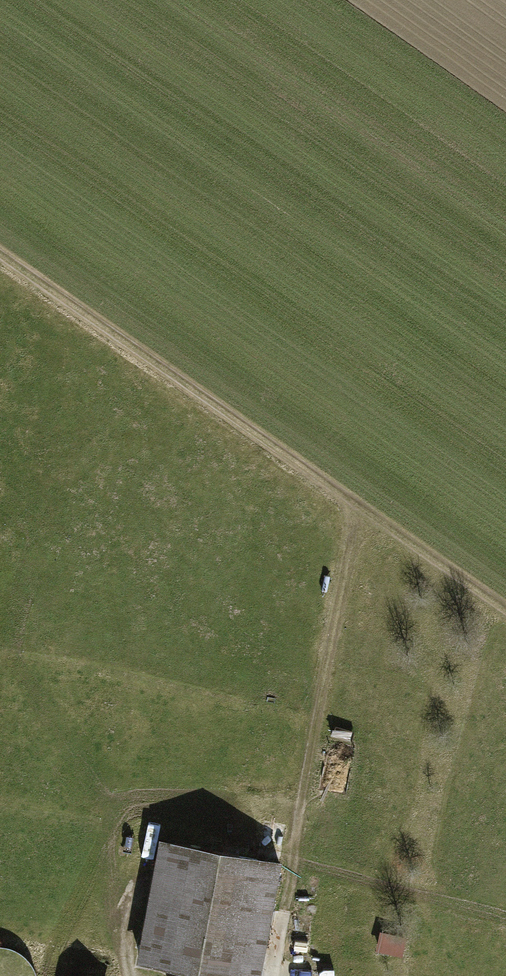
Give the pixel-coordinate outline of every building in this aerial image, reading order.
[(204,975),(263,975),(282,869),(284,863),(232,853),(160,840),(138,964),(204,975)] [(407,937),(380,932),(376,952),(403,958),(407,937)]
